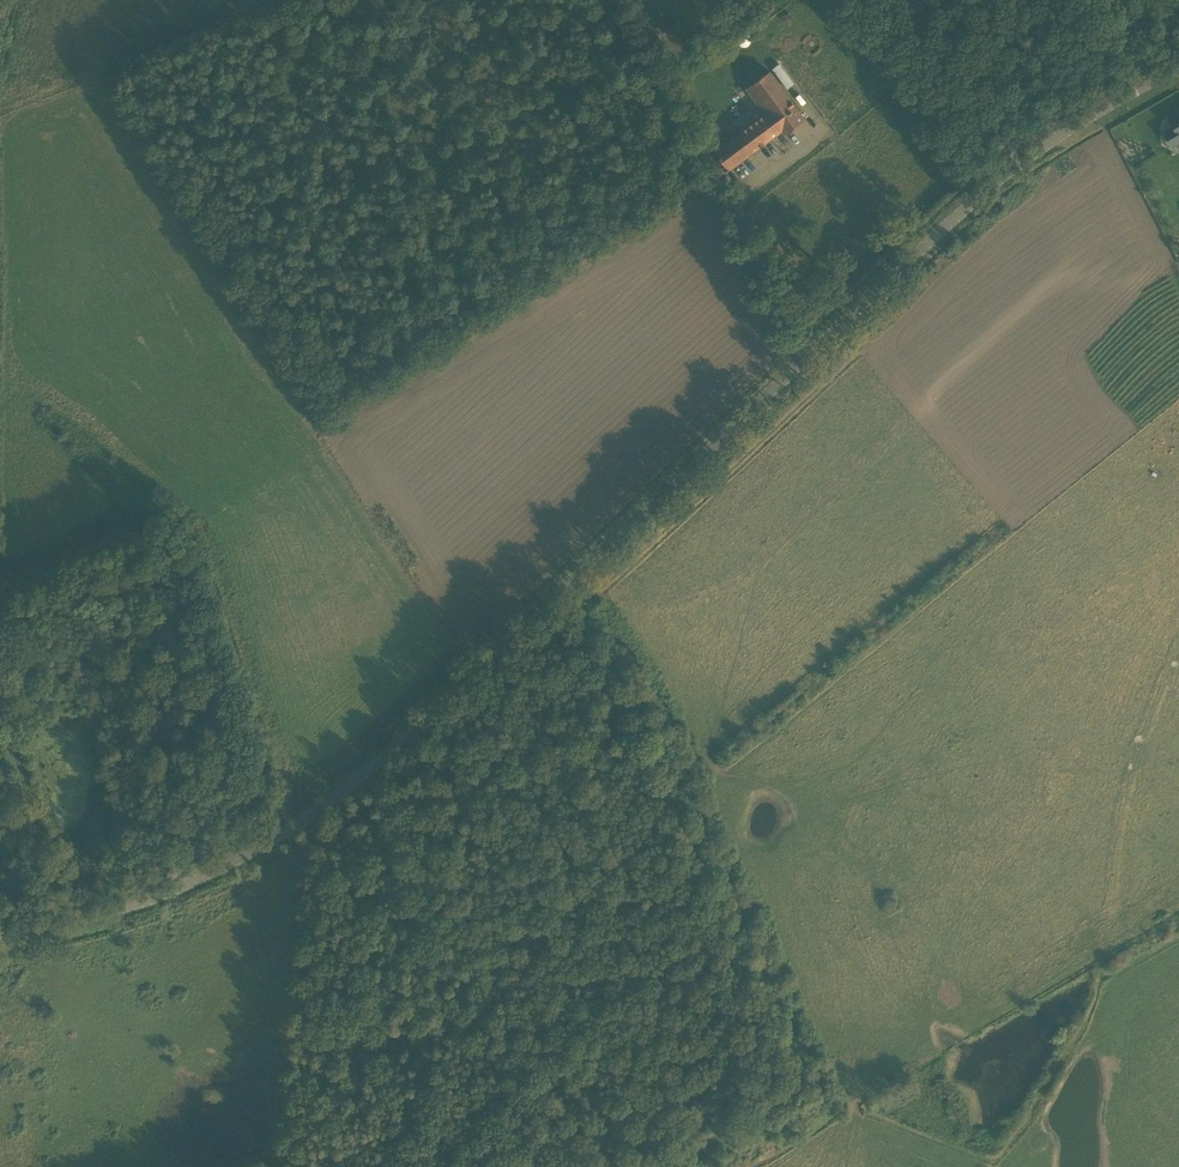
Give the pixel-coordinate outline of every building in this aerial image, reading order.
[(765,113),(715,151),(729,170),(782,130),(785,134),(805,119),(770,71),(750,85),(746,79),(742,82),(765,113)] [(1178,135),(1178,113),(1168,119),(1173,126),(1164,132),(1172,146),(1178,142),(1178,136),(1178,135)]
